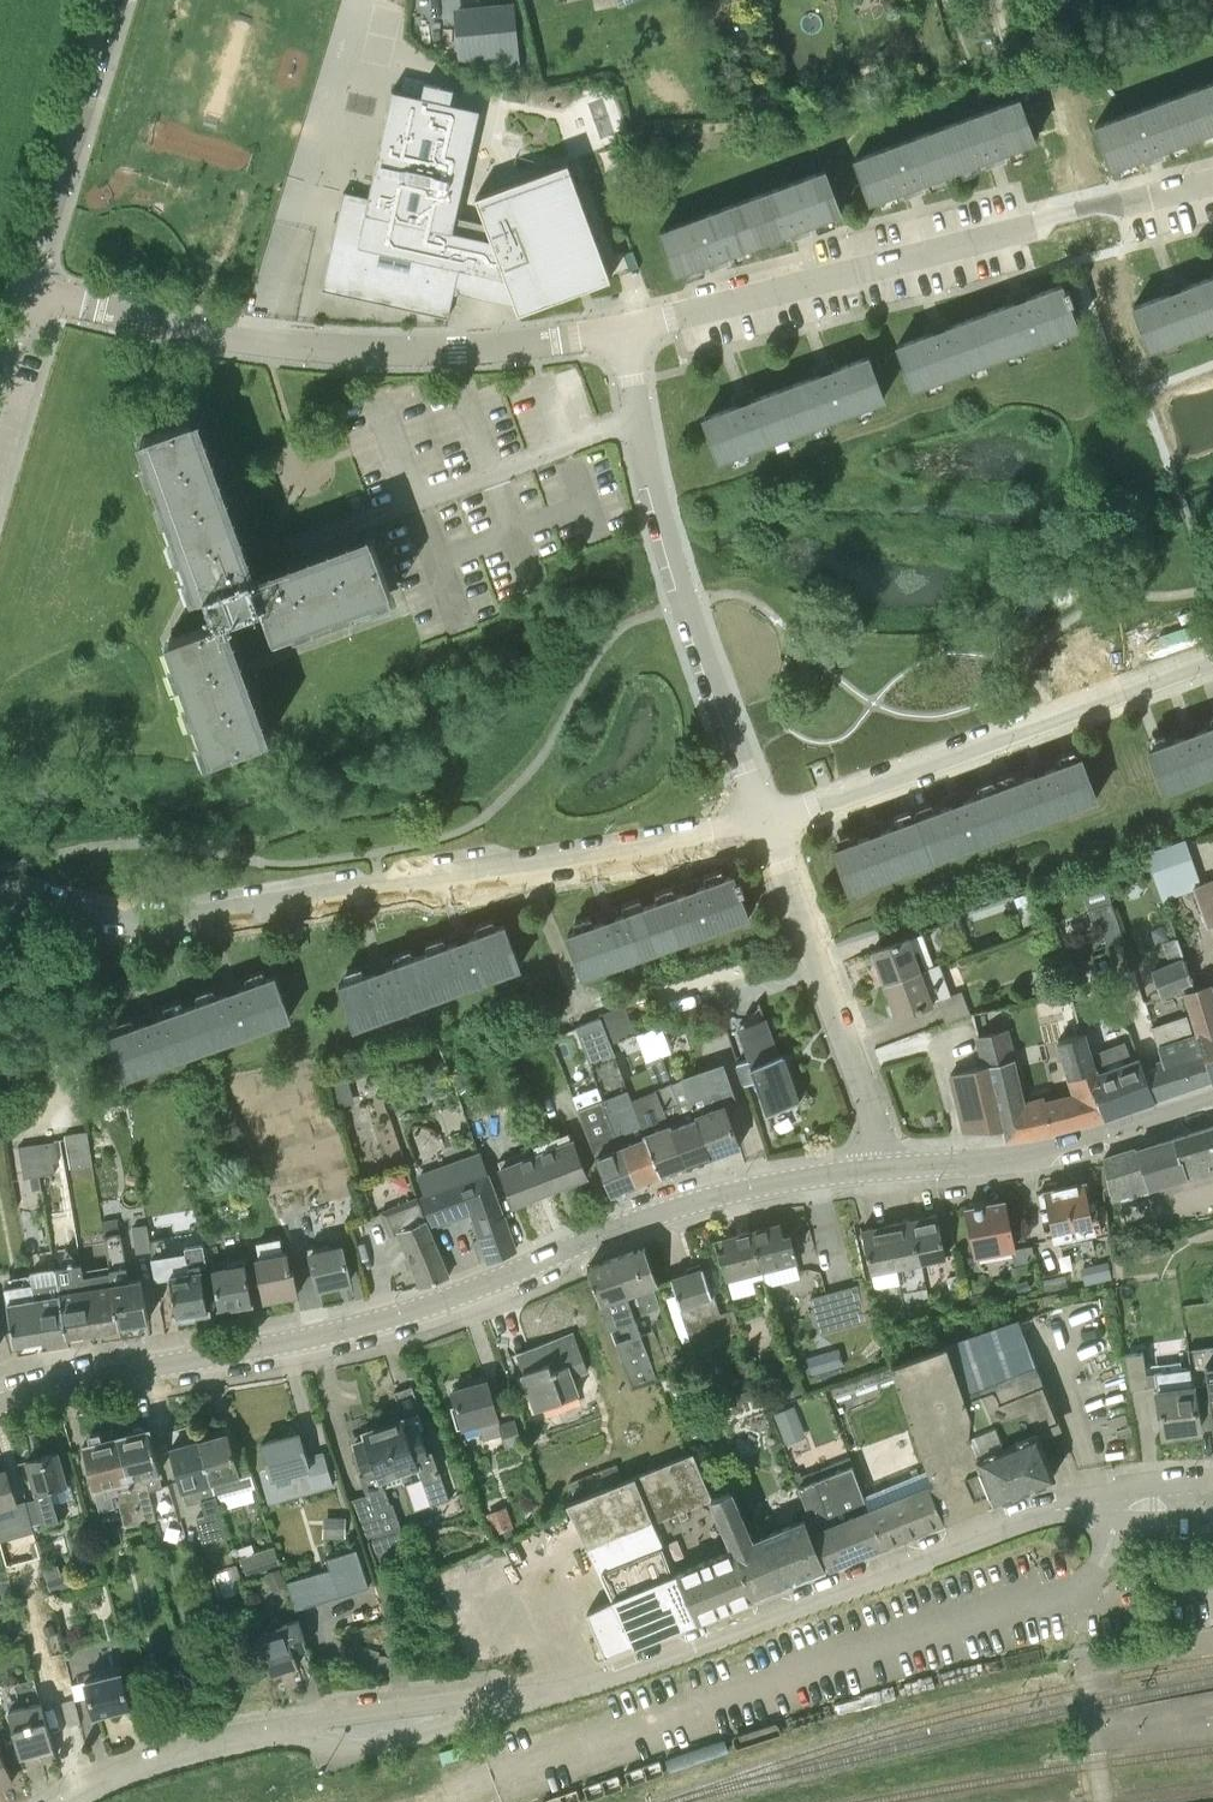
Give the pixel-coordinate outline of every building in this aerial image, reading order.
[(475,75),(536,84),(522,25),(468,39),(475,75)] [(741,49),(749,47),(753,40),(751,33),(745,29),(737,30),(733,37),(735,44),(741,49)] [(875,53),(884,68),(896,61),(887,46),(875,53)] [(1011,54),(1001,56),(1002,64),(1013,62),(1011,54)] [(1095,125),(1111,167),(1146,154),(1147,159),(1161,154),(1159,149),(1212,129),(1212,81),(1095,125)] [(344,191),(322,289),(448,317),(455,288),(515,301),(519,312),(611,278),(568,162),(476,196),(486,223),(456,216),(480,109),(451,102),(454,88),(425,82),(422,96),(393,90),(369,197),(344,191)] [(500,98),(523,103),(526,89),(503,84),(500,98)] [(1000,153),(1035,140),(1019,98),(855,158),(870,201),(905,188),(907,193),(920,188),(919,183),(987,158),(988,163),(1002,158),(1000,153)] [(806,225),(841,212),(825,169),(660,230),(676,273),(711,260),(712,265),(726,260),(724,255),(792,230),(794,235),(808,230),(806,225)] [(621,253),(627,271),(638,268),(632,250),(621,253)] [(1168,292),(1134,305),(1150,348),(1212,324),(1212,275),(1182,287),(1180,282),(1167,287),(1168,292)] [(913,387),(1078,326),(1062,284),(1027,297),(1025,292),(1012,297),(1014,302),(946,327),(944,322),(930,327),(932,332),(897,345),(913,387)] [(704,416),(719,459),(884,398),(868,355),(833,368),(832,363),(818,368),(820,373),(752,399),(750,394),(736,399),(738,404),(704,416)] [(272,633),(391,589),(372,538),(253,581),(193,418),(142,437),(200,595),(206,593),(216,621),(170,638),(214,757),(265,738),(221,619),(262,604),(272,633)] [(1149,748),(1164,790),(1212,772),(1212,724),(1197,730),(1195,724),(1181,729),(1184,735),(1149,748)] [(850,890),(1097,798),(1081,756),(1046,769),(1044,763),(1030,768),(1032,774),(965,799),(962,793),(949,798),(951,804),(882,830),(880,823),(866,828),(869,835),(834,847),(850,890)] [(1193,889),(1201,886),(1193,863),(1154,877),(1162,902),(1193,889)] [(583,975),(749,916),(734,874),(699,886),(697,881),(683,886),(685,891),(617,916),(615,911),(601,915),(603,920),(568,933),(583,975)] [(1212,900),(1212,881),(1201,886),(1193,889),(1200,905),(1212,900)] [(1012,897),(1016,909),(1033,903),(1029,891),(1012,897)] [(1200,905),(1208,927),(1212,925),(1212,900),(1200,905)] [(1100,923),(1107,944),(1122,940),(1111,904),(1089,911),(1093,925),(1100,923)] [(374,971),(339,983),(355,1026),(520,967),(505,924),(470,937),(468,932),(455,937),(456,942),(388,966),(386,961),(373,966),(374,971)] [(915,936),(911,925),(911,924),(879,934),(883,947),(872,951),(885,984),(940,963),(939,963),(934,965),(922,934),(909,939),(908,938),(915,936)] [(1150,968),(1160,997),(1193,985),(1183,959),(1176,936),(1160,942),(1168,962),(1150,968)] [(951,995),(947,983),(940,963),(885,984),(897,1017),(933,1004),(933,1003),(938,1001),(946,1023),(971,1013),(962,991),(951,995)] [(145,1022),(110,1034),(125,1077),(290,1017),(275,975),(240,987),(238,982),(225,987),(226,992),(158,1017),(156,1012),(143,1017),(145,1022)] [(1054,977),(1035,975),(1034,993),(1052,994),(1054,977)] [(1212,982),(1184,991),(1198,1034),(1212,1080),(1212,1079),(1212,986),(1212,982)] [(601,1013),(613,1043),(636,1034),(624,1005),(601,1013)] [(631,1098),(609,1039),(600,1017),(576,1026),(595,1076),(607,1107),(637,1184),(663,1174),(631,1098)] [(767,1112),(799,1101),(783,1053),(778,1055),(765,1017),(738,1026),(748,1057),(737,1061),(745,1083),(756,1079),(767,1112)] [(1101,1083),(1098,1071),(1095,1062),(1069,1070),(1075,1091),(1074,1091),(1075,1094),(1024,1108),(1012,1059),(1013,1059),(1005,1029),(978,1035),(985,1065),(1002,1129),(1004,1129),(1006,1137),(1032,1135),(1102,1117),(1102,1116),(1103,1116),(1092,1086),(1101,1083)] [(1095,1062),(1086,1031),(1059,1039),(1069,1070),(1095,1062)] [(1212,1080),(1198,1034),(1158,1047),(1163,1061),(1145,1067),(1157,1098),(1212,1080)] [(369,1058),(374,1072),(387,1068),(382,1054),(369,1058)] [(646,1062),(657,1087),(670,1123),(673,1122),(687,1165),(711,1156),(697,1117),(682,1077),(672,1082),(662,1056),(646,1062)] [(1103,1116),(1128,1107),(1157,1098),(1145,1067),(1141,1057),(1098,1071),(1101,1083),(1092,1086),(1103,1116)] [(740,1146),(726,1107),(736,1103),(731,1088),(723,1063),(682,1077),(697,1117),(711,1156),(740,1146)] [(985,1065),(951,1073),(965,1131),(1002,1129),(985,1065)] [(330,1074),(338,1107),(355,1103),(349,1080),(365,1077),(362,1067),(330,1074)] [(459,1069),(450,1073),(455,1081),(463,1077),(459,1069)] [(595,1076),(569,1084),(612,1194),(637,1184),(607,1107),(595,1076)] [(463,1078),(455,1083),(461,1092),(469,1086),(463,1078)] [(663,1174),(687,1165),(673,1122),(670,1123),(657,1087),(631,1098),(663,1174)] [(1171,1138),(1185,1180),(1185,1181),(1212,1174),(1212,1126),(1171,1138)] [(93,1164),(88,1131),(65,1134),(71,1168),(93,1164)] [(1185,1180),(1171,1138),(1103,1159),(1111,1203),(1117,1201),(1139,1194),(1148,1191),(1185,1180)] [(551,1189),(587,1175),(573,1140),(537,1154),(551,1189)] [(36,1144),(41,1175),(56,1173),(54,1162),(59,1161),(56,1141),(36,1144)] [(25,1178),(41,1175),(36,1144),(20,1147),(25,1178)] [(502,1216),(500,1211),(496,1199),(480,1154),(419,1176),(426,1195),(423,1196),(433,1222),(472,1208),(490,1260),(516,1249),(504,1215),(502,1216)] [(515,1203),(551,1189),(537,1154),(501,1167),(515,1203)] [(1102,1230),(1098,1211),(1095,1200),(1089,1201),(1087,1195),(1089,1195),(1087,1182),(1038,1193),(1042,1211),(1041,1211),(1048,1242),(1102,1230)] [(449,1276),(423,1211),(417,1197),(381,1211),(391,1236),(401,1232),(422,1287),(449,1276)] [(1014,1250),(1007,1211),(1005,1200),(966,1208),(976,1257),(1014,1250)] [(912,1220),(921,1262),(946,1256),(937,1214),(912,1220)] [(142,1278),(129,1280),(118,1218),(102,1221),(111,1270),(113,1283),(120,1325),(149,1321),(142,1278)] [(896,1267),(921,1262),(912,1220),(887,1225),(896,1267)] [(762,1270),(798,1261),(804,1285),(826,1280),(812,1228),(791,1234),(784,1236),(781,1223),(752,1231),(762,1270)] [(137,1253),(151,1251),(149,1241),(147,1224),(133,1227),(137,1253)] [(871,1272),(896,1267),(887,1225),(862,1230),(871,1272)] [(727,1280),(762,1270),(752,1231),(723,1238),(726,1251),(719,1253),(727,1280)] [(287,1252),(283,1252),(281,1237),(257,1242),(260,1257),(257,1257),(265,1301),(298,1294),(293,1270),(291,1270),(287,1252)] [(1092,1238),(1059,1245),(1064,1270),(1097,1263),(1092,1238)] [(149,1241),(151,1251),(155,1278),(171,1275),(177,1315),(208,1310),(200,1264),(207,1263),(203,1243),(185,1246),(186,1251),(168,1254),(165,1239),(149,1241)] [(319,1288),(351,1280),(342,1245),(330,1248),(329,1242),(309,1247),(319,1288)] [(635,1316),(659,1308),(660,1306),(654,1285),(659,1283),(646,1247),(614,1258),(621,1277),(622,1276),(629,1293),(627,1294),(635,1316)] [(220,1308),(253,1303),(245,1257),(229,1260),(231,1266),(213,1269),(220,1308)] [(621,1277),(614,1258),(587,1267),(601,1304),(611,1331),(627,1325),(631,1336),(615,1342),(633,1389),(657,1381),(634,1317),(635,1316),(627,1294),(629,1293),(622,1276),(621,1277)] [(93,1330),(83,1275),(82,1263),(56,1267),(61,1294),(67,1334),(93,1330)] [(1112,1266),(1102,1269),(1098,1275),(1100,1282),(1115,1279),(1112,1266)] [(61,1294),(56,1267),(31,1271),(33,1282),(33,1285),(41,1338),(67,1334),(61,1294)] [(703,1267),(671,1277),(690,1338),(706,1333),(708,1339),(740,1329),(733,1307),(720,1312),(714,1293),(712,1294),(703,1267)] [(93,1330),(120,1325),(113,1283),(111,1270),(83,1275),(93,1330)] [(950,1290),(960,1287),(957,1275),(946,1277),(950,1290)] [(14,1343),(41,1338),(33,1285),(33,1282),(5,1286),(14,1343)] [(856,1284),(811,1296),(820,1333),(866,1321),(856,1284)] [(1017,1321),(941,1347),(958,1393),(1035,1366),(1017,1321)] [(535,1367),(522,1372),(536,1409),(563,1399),(562,1394),(577,1389),(572,1376),(588,1370),(576,1337),(530,1354),(535,1367)] [(1193,1386),(1208,1384),(1212,1421),(1212,1345),(1188,1349),(1193,1386)] [(996,1499),(978,1453),(1036,1431),(1057,1423),(1035,1366),(958,1393),(941,1347),(892,1365),(925,1468),(945,1520),(996,1499)] [(1199,1430),(1190,1366),(1181,1367),(1181,1365),(1162,1368),(1162,1370),(1146,1372),(1143,1351),(1125,1353),(1130,1389),(1156,1385),(1164,1435),(1199,1430)] [(672,1356),(679,1375),(691,1372),(684,1352),(672,1356)] [(812,1374),(828,1370),(823,1352),(807,1357),(812,1374)] [(834,1397),(888,1379),(884,1368),(830,1386),(834,1397)] [(795,1373),(779,1379),(786,1398),(802,1392),(795,1373)] [(487,1380),(453,1390),(457,1405),(451,1407),(457,1429),(479,1423),(484,1439),(503,1434),(507,1448),(522,1443),(515,1419),(500,1424),(487,1380)] [(428,1450),(418,1420),(416,1415),(422,1413),(412,1386),(394,1392),(403,1418),(384,1424),(399,1470),(403,1481),(421,1475),(432,1505),(449,1499),(432,1449),(428,1450)] [(793,1405),(773,1413),(778,1426),(798,1418),(793,1405)] [(352,1451),(358,1468),(363,1466),(364,1472),(360,1473),(367,1494),(352,1499),(366,1543),(368,1542),(376,1568),(406,1557),(404,1552),(396,1531),(402,1529),(392,1502),(390,1503),(384,1487),(403,1481),(399,1470),(384,1424),(364,1431),(364,1432),(357,1435),(352,1437),(354,1442),(357,1450),(352,1451)] [(159,1478),(158,1473),(160,1472),(149,1429),(143,1430),(141,1427),(127,1430),(125,1434),(118,1436),(130,1479),(140,1525),(156,1520),(149,1490),(163,1487),(161,1477),(159,1478)] [(1055,1476),(1036,1431),(978,1453),(996,1499),(1055,1476)] [(300,1432),(262,1442),(272,1477),(308,1467),(314,1490),(333,1485),(324,1452),(307,1457),(300,1432)] [(199,1440),(211,1483),(252,1472),(243,1444),(231,1447),(227,1433),(199,1440)] [(130,1479),(118,1436),(111,1438),(108,1434),(93,1438),(92,1443),(85,1444),(96,1488),(94,1488),(99,1510),(119,1505),(125,1528),(140,1525),(130,1479)] [(226,1536),(211,1483),(199,1440),(171,1448),(183,1490),(184,1490),(187,1504),(201,1501),(205,1516),(197,1518),(203,1542),(226,1536)] [(27,1460),(36,1498),(43,1522),(44,1524),(59,1520),(51,1489),(67,1485),(58,1452),(27,1460)] [(697,1620),(677,1573),(732,1550),(733,1549),(712,1497),(693,1453),(567,1503),(573,1515),(580,1529),(612,1600),(585,1612),(606,1657),(697,1620)] [(885,1544),(863,1494),(848,1456),(795,1477),(814,1531),(829,1567),(885,1544)] [(18,1503),(7,1468),(0,1471),(0,1509),(18,1503)] [(885,1544),(945,1520),(925,1468),(863,1494),(885,1544)] [(805,1519),(752,1541),(730,1490),(712,1497),(733,1549),(732,1550),(753,1597),(826,1568),(805,1519)] [(486,1512),(492,1532),(512,1526),(506,1506),(486,1512)] [(345,1517),(322,1516),(322,1539),(345,1539),(345,1517)] [(36,1541),(31,1523),(14,1528),(20,1546),(36,1541)] [(280,1566),(274,1546),(257,1552),(263,1571),(280,1566)] [(369,1587),(357,1548),(342,1553),(354,1592),(369,1587)] [(753,1597),(732,1550),(677,1573),(697,1620),(753,1597)] [(257,1552),(240,1557),(246,1577),(263,1571),(257,1552)] [(354,1592),(342,1553),(327,1557),(330,1568),(338,1596),(354,1592)] [(280,1568),(264,1573),(271,1592),(286,1587),(280,1568)] [(338,1596),(330,1568),(316,1572),(316,1573),(325,1601),(338,1596)] [(325,1601),(316,1573),(302,1577),(311,1605),(325,1601)] [(73,1587),(70,1574),(47,1581),(51,1593),(73,1587)] [(311,1605),(302,1577),(287,1581),(296,1610),(311,1605)] [(270,1674),(298,1665),(294,1652),(307,1647),(298,1620),(283,1625),(285,1632),(259,1640),(270,1674)] [(394,1635),(380,1640),(387,1656),(404,1659),(394,1635)] [(161,1664),(165,1684),(180,1681),(175,1661),(161,1664)] [(95,1715),(130,1706),(125,1686),(123,1676),(121,1671),(119,1664),(100,1669),(102,1676),(86,1680),(95,1715)] [(123,1676),(125,1686),(135,1684),(133,1673),(123,1676)] [(75,1698),(63,1702),(69,1725),(81,1722),(75,1698)] [(21,1755),(54,1746),(42,1701),(9,1710),(21,1755)] [(13,1781),(0,1750),(0,1787),(13,1781)]
